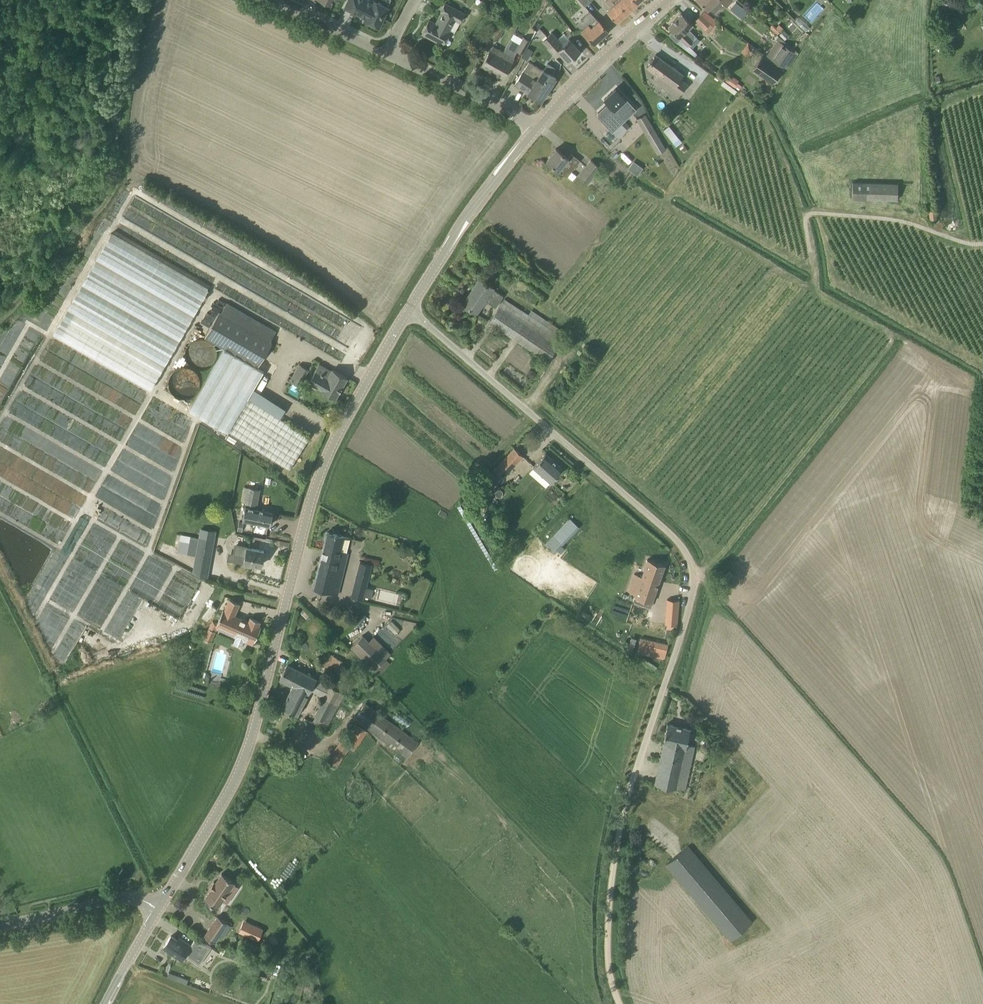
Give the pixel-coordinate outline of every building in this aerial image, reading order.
[(369,0),(348,0),(345,8),(366,18),(365,20),(379,26),(388,7),(374,0),(373,2),(369,0)] [(617,0),(610,0),(611,1),(612,0),(615,3),(607,10),(617,21),(628,12),(617,0),(617,1),(617,0)] [(617,1),(617,0),(628,12),(638,2),(636,0),(617,0),(617,1)] [(731,0),(699,0),(708,9),(709,8),(715,14),(725,4),(727,5),(731,1),(731,0)] [(812,20),(823,7),(816,1),(806,14),(812,20)] [(737,2),(732,7),(741,14),(740,16),(747,22),(753,15),(737,2)] [(460,22),(465,13),(445,3),(441,11),(442,12),(436,23),(429,20),(422,33),(443,44),(450,31),(449,30),(455,19),(460,22)] [(596,18),(590,11),(576,24),(582,30),(594,43),(608,30),(596,18)] [(713,23),(716,20),(704,11),(696,19),(705,29),(711,22),(713,23)] [(693,41),(685,32),(693,24),(681,13),(668,26),(672,30),(669,34),(677,42),(681,38),(688,46),(693,41)] [(498,40),(506,27),(498,23),(491,36),(498,40)] [(580,52),(579,51),(580,50),(569,39),(563,44),(552,32),(543,40),(548,47),(547,48),(555,57),(560,53),(568,61),(574,55),(575,57),(580,52)] [(523,54),(530,40),(523,37),(520,43),(511,38),(503,52),(492,71),(503,77),(514,58),(517,51),(523,54)] [(783,67),(794,51),(777,39),(766,55),(783,67)] [(492,71),(503,52),(492,46),(481,65),(492,71)] [(684,74),(683,74),(656,54),(646,67),(656,74),(652,79),(678,97),(688,83),(681,78),(684,74)] [(772,83),(783,69),(762,54),(752,69),(772,83)] [(543,70),(529,61),(522,72),(515,84),(528,92),(528,93),(541,101),(548,89),(556,77),(543,69),(543,70)] [(729,76),(725,82),(734,88),(738,82),(729,76)] [(737,91),(730,86),(727,90),(734,95),(737,91)] [(636,109),(616,88),(604,99),(608,103),(599,112),(598,116),(613,131),(636,109)] [(666,149),(646,114),(636,119),(657,154),(666,149)] [(669,125),(663,130),(673,142),(679,137),(669,125)] [(679,137),(673,142),(676,146),(682,141),(679,137)] [(568,157),(556,148),(546,161),(559,171),(566,177),(571,171),(580,160),(571,153),(568,157)] [(587,183),(601,167),(592,160),(578,175),(587,183)] [(627,169),(636,175),(641,166),(631,161),(627,169)] [(853,198),(897,200),(898,184),(853,182),(853,198)] [(936,210),(929,210),(930,220),(937,219),(936,210)] [(111,234),(53,334),(150,390),(208,290),(111,234)] [(496,307),(503,296),(492,289),(493,288),(480,279),(463,304),(476,313),(485,300),(496,307)] [(528,315),(505,299),(490,323),(548,360),(566,333),(531,310),(528,315)] [(221,312),(220,311),(205,336),(225,348),(188,410),(227,433),(228,431),(289,470),(310,437),(280,418),(286,409),(254,389),(264,371),(257,367),(278,331),(227,302),(221,312)] [(215,355),(215,352),(215,350),(214,346),(213,344),(211,341),(208,340),(206,338),(203,338),(200,337),(198,338),(194,339),(191,340),(189,342),(188,345),(187,347),(186,350),(185,353),(186,356),(187,359),(188,361),(191,364),(193,365),(196,367),(199,367),(202,367),(205,367),(207,366),(210,364),(212,362),(214,358),(215,355)] [(347,377),(332,369),(331,369),(319,363),(308,382),(321,389),(336,397),(347,377)] [(199,382),(200,379),(199,376),(198,372),(197,370),(195,368),(193,366),(190,365),(187,364),(184,364),(180,364),(178,365),(176,367),(174,369),(172,371),(171,373),(170,376),(170,379),(170,381),(171,384),(172,387),(174,389),(176,391),(179,392),(182,393),(184,394),(186,394),(189,393),(193,391),(195,390),(197,387),(198,385),(199,382)] [(299,364),(289,381),(299,387),(309,370),(299,364)] [(503,477),(517,463),(523,456),(514,447),(494,468),(503,477)] [(551,482),(556,476),(563,468),(545,453),(533,466),(551,482)] [(252,482),(261,483),(263,470),(254,469),(252,482)] [(484,483),(474,493),(469,498),(476,504),(480,499),(490,489),(484,483)] [(253,522),(270,525),(270,524),(272,523),(272,519),(271,518),(272,511),(256,508),(257,505),(260,489),(248,487),(246,503),(245,507),(243,519),(253,521),(253,522)] [(554,551),(577,526),(569,518),(545,543),(554,551)] [(338,594),(348,553),(340,551),(344,536),(327,532),(313,588),(338,594)] [(207,578),(214,540),(199,537),(192,571),(200,577),(207,578)] [(261,565),(264,551),(236,545),(233,561),(243,564),(250,565),(251,563),(261,565)] [(651,602),(652,602),(665,565),(648,559),(642,576),(634,573),(629,587),(637,590),(635,596),(636,597),(637,595),(651,600),(651,602)] [(364,600),(372,567),(360,564),(351,597),(364,600)] [(210,615),(217,602),(211,599),(203,612),(210,615)] [(677,624),(679,600),(667,599),(665,623),(677,624)] [(205,636),(204,636),(205,639),(211,642),(218,625),(236,633),(234,636),(236,637),(233,643),(241,646),(244,641),(246,642),(247,638),(254,641),(261,627),(257,625),(259,621),(250,617),(248,622),(234,615),(239,605),(228,600),(218,622),(212,620),(205,636)] [(373,670),(374,669),(379,674),(390,663),(385,658),(385,657),(362,634),(349,647),(373,670)] [(675,647),(674,646),(642,635),(637,649),(671,660),(675,647)] [(204,636),(190,640),(192,648),(196,647),(195,642),(205,640),(205,639),(204,636)] [(336,672),(342,661),(330,653),(326,661),(328,663),(326,666),(336,672)] [(296,687),(304,672),(288,663),(280,679),(293,685),(296,687)] [(345,693),(304,672),(296,687),(293,685),(281,707),(297,715),(310,690),(324,697),(312,722),(326,729),(345,693)] [(406,758),(416,745),(419,741),(366,704),(355,719),(406,758)] [(684,789),(694,746),(686,744),(690,728),(667,723),(663,743),(664,743),(655,783),(676,788),(676,787),(684,789)] [(367,731),(356,724),(347,738),(358,745),(362,740),(367,731)] [(328,761),(335,766),(349,748),(342,742),(328,761)] [(731,940),(752,922),(688,845),(667,864),(731,940)] [(217,908),(235,882),(222,873),(215,882),(214,881),(209,888),(210,889),(204,899),(217,908)] [(209,928),(219,935),(228,922),(218,916),(209,928)] [(177,940),(171,936),(164,946),(177,955),(180,950),(185,953),(184,954),(199,964),(211,947),(194,940),(190,945),(179,937),(177,940)] [(255,972),(267,976),(271,963),(259,959),(255,972)]
